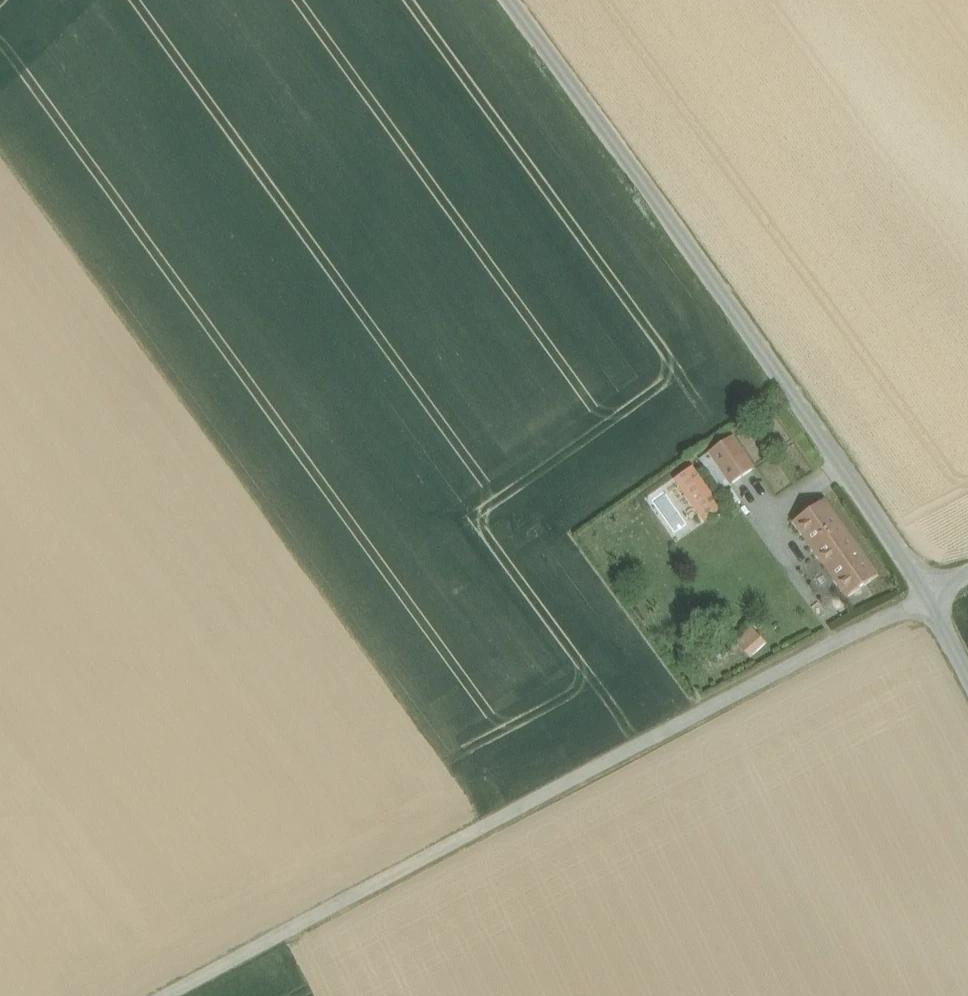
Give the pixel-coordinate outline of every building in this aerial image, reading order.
[(754,470),(733,438),(710,454),(730,483),(731,485),(754,470)] [(712,495),(730,483),(710,454),(691,466),(712,495)] [(712,495),(691,466),(676,477),(708,521),(722,511),(712,495)] [(878,576),(826,501),(794,522),(846,598),(878,576)] [(752,629),(737,643),(750,658),(765,644),(752,629)]
